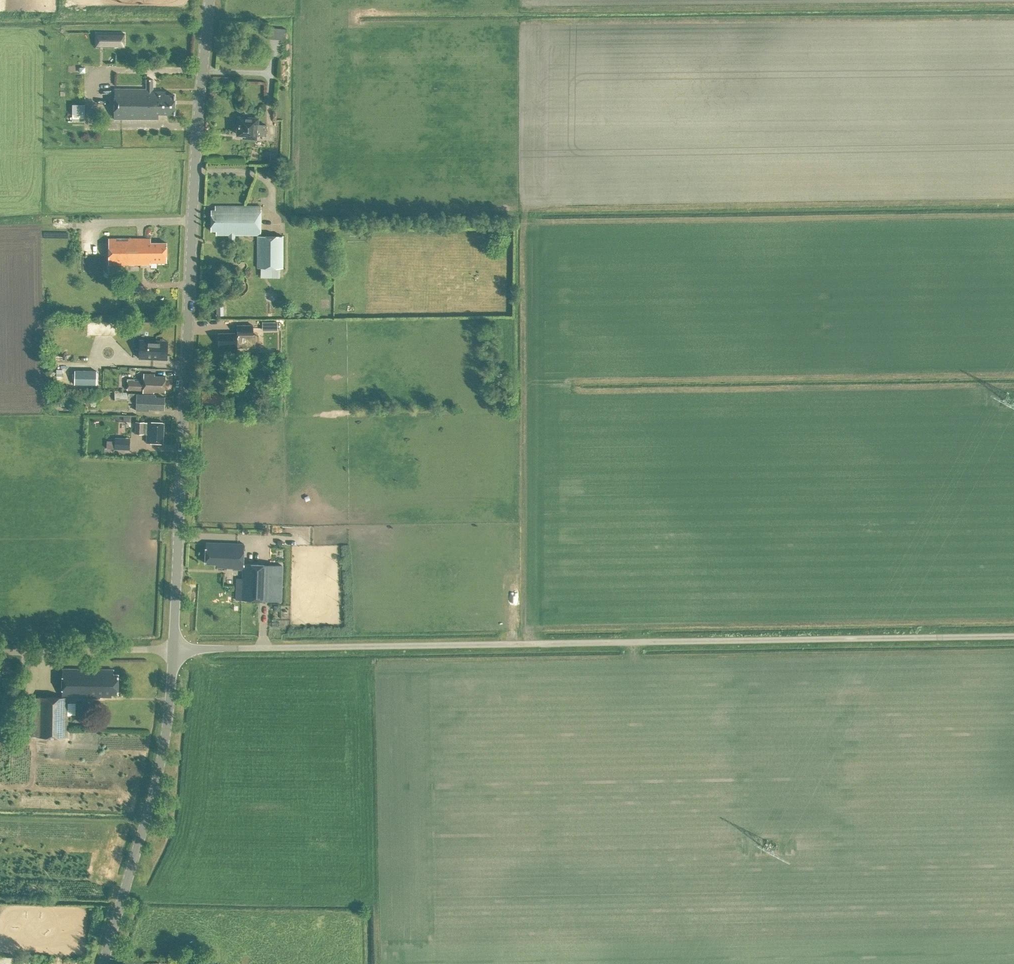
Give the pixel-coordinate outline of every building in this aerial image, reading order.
[(268,27),(267,38),(286,40),(287,29),(268,27)] [(125,28),(97,28),(97,42),(125,42),(125,28)] [(156,91),(146,91),(117,90),(116,119),(160,121),(160,114),(176,115),(177,95),(168,95),(168,92),(156,91)] [(87,120),(87,111),(75,112),(75,120),(87,120)] [(268,136),(269,126),(260,126),(260,118),(239,117),(238,136),(245,136),(245,140),(259,141),(259,135),(268,136)] [(235,235),(258,235),(261,235),(261,206),(216,206),(216,210),(211,210),(211,231),(216,231),(216,235),(229,235),(229,244),(235,244),(235,235)] [(261,236),(261,235),(258,235),(257,268),(283,268),(283,236),(261,236)] [(110,265),(151,265),(151,263),(167,262),(167,243),(151,243),(151,238),(109,239),(110,265)] [(128,283),(128,292),(139,291),(139,282),(128,283)] [(111,334),(111,320),(98,320),(98,334),(111,334)] [(237,325),(237,333),(226,333),(226,334),(218,334),(218,337),(217,338),(217,341),(218,342),(218,344),(229,344),(229,345),(237,345),(237,341),(244,341),(244,335),(253,335),(257,335),(257,327),(260,327),(260,321),(253,321),(253,325),(237,325)] [(151,355),(151,358),(160,359),(160,355),(167,356),(167,344),(161,344),(161,341),(148,340),(148,343),(140,343),(139,358),(148,358),(148,355),(151,355)] [(97,370),(75,370),(74,385),(96,385),(97,370)] [(158,374),(146,374),(146,382),(129,381),(129,391),(145,391),(145,393),(156,393),(156,392),(167,393),(168,376),(158,376),(158,374)] [(130,402),(131,393),(122,393),(122,391),(117,391),(117,392),(116,392),(116,402),(130,402)] [(166,410),(167,398),(157,397),(157,395),(140,394),(139,411),(151,412),(151,409),(166,410)] [(148,443),(163,443),(164,423),(137,421),(127,421),(127,428),(137,428),(137,431),(137,435),(148,435),(148,443)] [(130,445),(130,442),(120,441),(115,441),(114,449),(130,449),(130,445)] [(246,543),(207,542),(206,564),(217,564),(217,567),(226,567),(226,569),(244,569),(243,590),(238,590),(238,599),(243,599),(243,601),(271,601),(272,565),(245,564),(246,543)] [(37,696),(37,737),(68,737),(68,721),(68,698),(100,698),(100,697),(111,697),(111,694),(118,694),(118,673),(113,673),(113,669),(62,668),(62,697),(37,696)]
